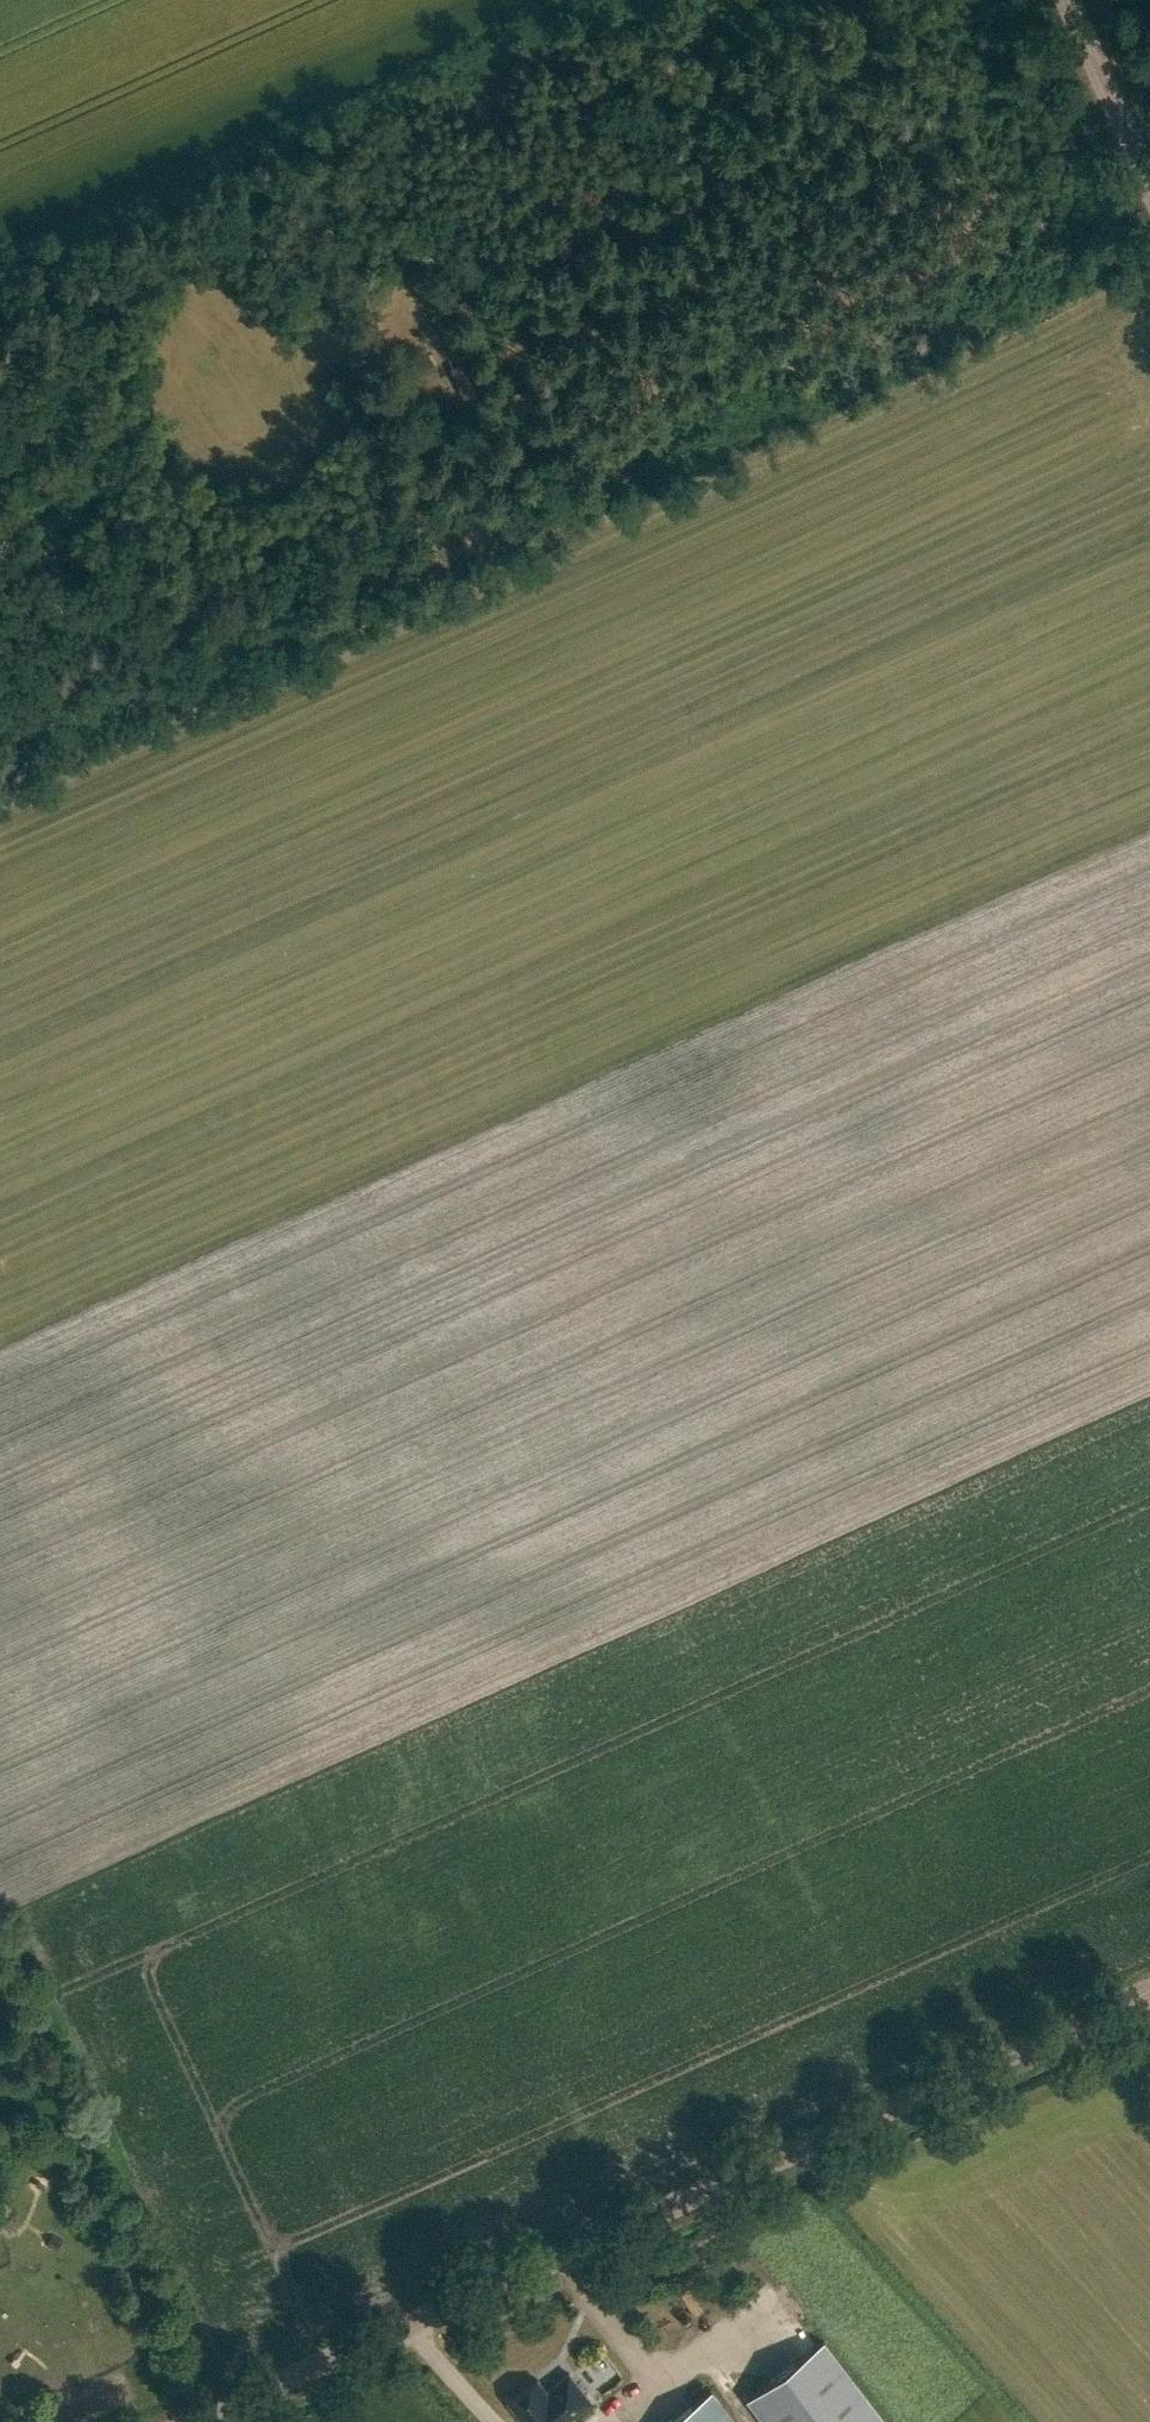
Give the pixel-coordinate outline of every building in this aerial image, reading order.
[(768,2421),(892,2421),(826,2336),(748,2396),(768,2421)] [(509,2401),(526,2421),(568,2421),(570,2421),(568,2419),(591,2401),(569,2373),(546,2390),(538,2379),(509,2401)] [(662,2421),(738,2421),(709,2385),(662,2421)]
